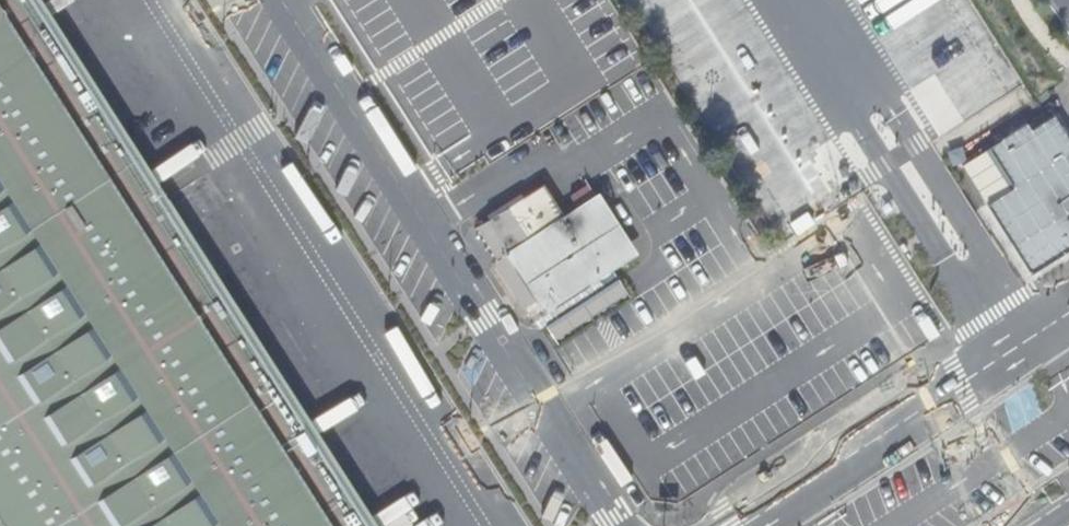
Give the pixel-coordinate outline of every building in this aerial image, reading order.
[(30,0),(0,0),(0,525),(366,525),(30,0)] [(1052,114),(964,170),(1033,276),(1068,253),(1068,141),(1052,114)] [(610,265),(630,252),(631,251),(598,198),(566,218),(544,182),(489,217),(515,258),(501,268),(538,328),(552,319),(618,278),(610,265)]
